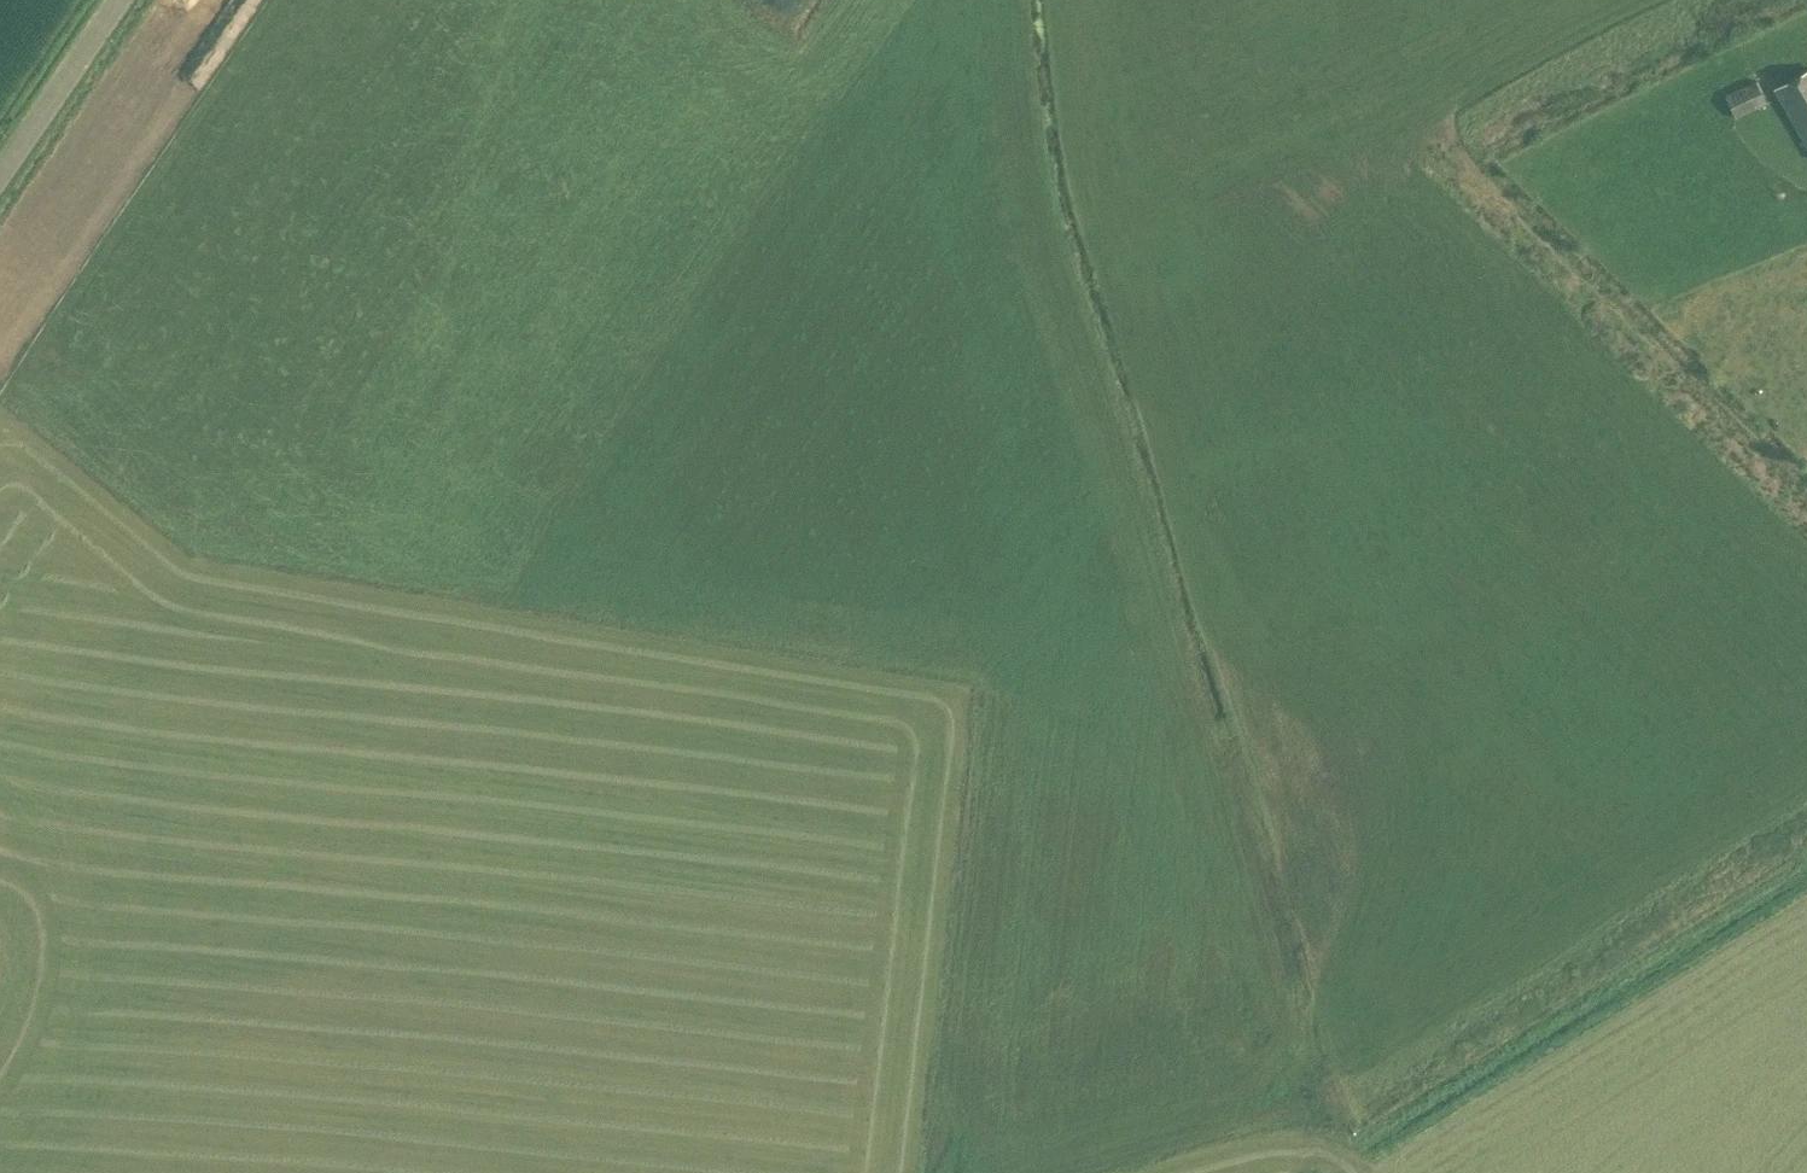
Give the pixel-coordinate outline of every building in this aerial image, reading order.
[(1773,89),(1806,148),(1806,70),(1773,89)] [(1761,79),(1728,94),(1738,117),(1771,102),(1761,79)]
